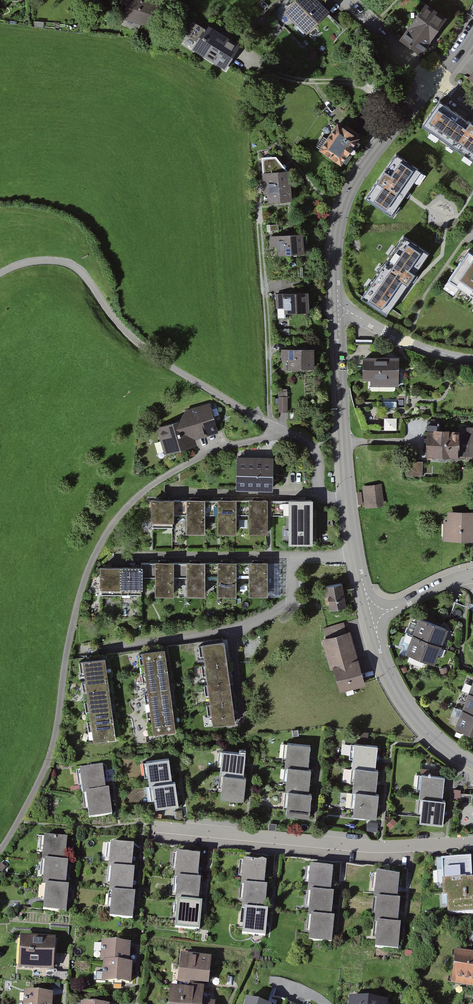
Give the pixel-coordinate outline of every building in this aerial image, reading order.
[(158,0),(126,0),(119,22),(152,31),(161,1),(158,0)] [(307,0),(292,0),(280,13),(303,35),(322,15),(307,0)] [(418,6),(395,35),(417,52),(440,23),(418,6)] [(234,47),(201,29),(189,51),(222,69),(234,47)] [(420,126),(449,146),(447,150),(472,167),(472,133),(465,127),(467,124),(436,103),(420,126)] [(358,137),(336,124),(319,153),(341,166),(358,137)] [(422,171),(396,154),(365,199),(392,217),(406,195),(422,171)] [(272,157),(257,158),(262,204),(287,202),(284,173),(272,157)] [(297,233),(269,237),(272,259),(300,255),(297,233)] [(430,254),(403,236),(361,299),(386,316),(412,279),(430,254)] [(450,280),(472,295),(472,256),(468,252),(450,280)] [(309,293),(275,294),(276,309),(277,309),(278,319),(285,319),(285,314),(309,313),(309,293)] [(314,350),(280,350),(281,360),(289,360),(289,370),(314,370),(314,350)] [(395,356),(359,358),(360,382),(368,381),(368,385),(396,384),(395,356)] [(288,391),(278,392),(279,413),(288,413),(288,391)] [(217,432),(211,405),(184,411),(186,419),(162,425),(169,455),(198,448),(196,437),(217,432)] [(397,430),(397,419),(385,419),(385,430),(397,430)] [(455,426),(455,457),(472,457),(472,426),(455,426)] [(452,428),(419,427),(418,457),(451,459),(452,428)] [(268,459),(230,459),(230,490),(268,490),(268,459)] [(418,462),(404,462),(404,477),(418,477),(418,462)] [(381,484),(360,486),(362,508),(382,507),(381,484)] [(199,499),(181,499),(181,534),(199,534),(199,499)] [(229,500),(212,500),(212,535),(230,535),(229,500)] [(263,500),(245,500),(246,535),(263,535),(263,500)] [(305,500),(282,500),(281,545),(304,545),(305,500)] [(167,501),(145,501),(145,523),(167,522),(167,501)] [(443,519),(443,540),(472,540),(472,511),(447,511),(447,520),(443,519)] [(267,561),(235,562),(236,575),(250,575),(251,596),(268,596),(267,561)] [(204,562),(173,563),(173,576),(186,576),(186,597),(204,597),(204,577),(204,562)] [(235,562),(204,562),(204,577),(221,577),(221,597),(235,597),(235,562)] [(173,563),(140,563),(140,576),(156,576),(156,597),(173,597),(173,563)] [(140,568),(100,568),(100,591),(140,590),(140,576),(140,568)] [(341,581),(324,584),(329,608),(346,604),(341,581)] [(445,629),(414,618),(408,636),(439,647),(445,629)] [(329,635),(323,637),(341,690),(367,681),(346,620),(326,627),(329,635)] [(440,647),(409,637),(403,654),(434,665),(440,647)] [(235,721),(224,643),(199,646),(210,725),(235,721)] [(178,727),(164,650),(140,655),(154,731),(178,727)] [(118,736),(105,660),(82,663),(95,739),(118,736)] [(465,693),(459,711),(472,716),(472,696),(465,693)] [(459,711),(453,728),(472,735),(472,716),(459,711)] [(308,745),(283,743),(281,766),(285,766),(283,791),(286,791),(284,817),(310,819),(312,794),(308,794),(311,767),(307,767),(308,745)] [(374,748),(348,746),(346,769),(350,769),(348,793),(352,794),(350,820),(376,822),(378,797),(374,797),(376,770),(372,769),(374,748)] [(243,752),(221,751),(219,775),(222,775),(221,799),(243,800),(245,776),(242,776),(243,752)] [(166,757),(144,761),(148,784),(151,784),(156,809),(178,805),(173,780),(171,781),(166,757)] [(100,767),(78,771),(82,794),(85,793),(89,819),(111,815),(107,790),(104,791),(100,767)] [(440,778),(417,776),(416,800),(419,800),(417,824),(440,826),(441,802),(438,802),(440,778)] [(397,823),(393,819),(386,826),(390,830),(397,823)] [(378,823),(367,822),(366,831),(377,832),(378,823)] [(66,839),(40,836),(38,859),(42,860),(39,884),(43,884),(40,910),(66,913),(69,888),(65,888),(67,861),(64,860),(66,839)] [(134,845),(108,843),(106,866),(110,866),(107,890),(110,890),(107,916),(133,919),(136,895),(132,894),(135,867),(131,867),(134,845)] [(199,855),(173,853),(171,876),(175,876),(172,900),(176,901),(173,926),(199,929),(201,904),(198,904),(200,877),(197,877),(199,855)] [(438,859),(440,898),(444,898),(445,916),(472,914),(472,878),(471,858),(438,859)] [(265,862),(240,859),(237,882),(241,883),(238,907),(242,907),(239,933),(265,936),(268,911),(264,911),(267,884),(263,884),(265,862)] [(331,869),(306,866),(304,889),(308,890),(305,914),(308,914),(306,940),(332,942),(334,918),(331,917),(333,891),(329,890),(331,869)] [(397,876),(372,874),(370,897),(374,897),(371,921),(375,922),(372,947),(398,950),(401,925),(397,925),(399,898),(395,898),(397,876)] [(54,937),(19,936),(18,968),(53,969),(54,937)] [(132,943),(103,941),(101,962),(104,962),(103,982),(132,984),(133,964),(130,963),(132,943)] [(457,950),(452,985),(472,988),(472,953),(457,950)] [(212,957),(181,954),(179,981),(209,984),(212,957)] [(169,986),(167,1003),(215,1003),(215,1000),(204,999),(205,987),(193,986),(192,989),(169,986)] [(24,990),(23,1003),(52,1003),(53,992),(24,990)]
